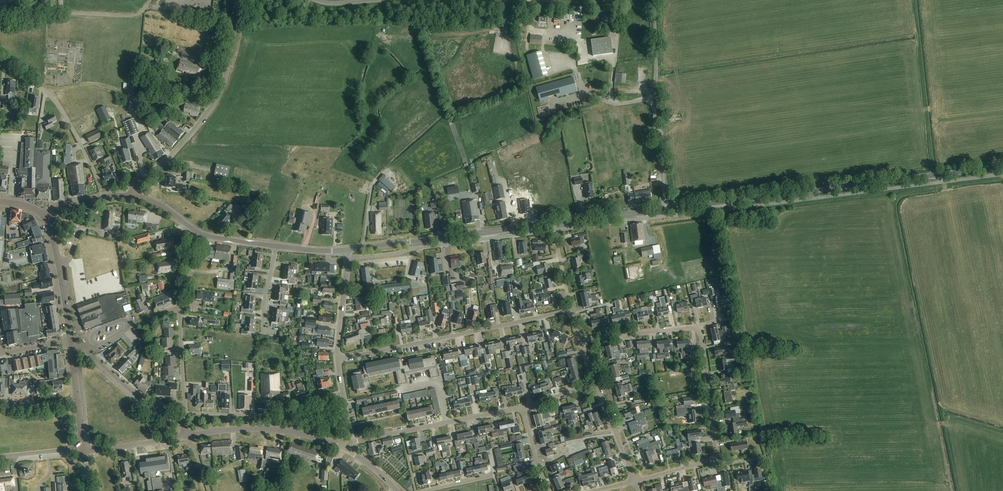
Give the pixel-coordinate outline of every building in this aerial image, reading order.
[(530,44),(542,45),(543,33),(531,32),(530,44)] [(593,57),(614,54),(611,38),(591,41),(593,57)] [(548,75),(541,52),(526,56),(533,80),(548,75)] [(196,75),(197,75),(200,76),(202,68),(200,67),(200,66),(197,65),(196,65),(196,64),(181,60),(177,71),(183,73),(184,71),(187,72),(187,74),(195,77),(196,75)] [(626,75),(616,74),(615,83),(625,84),(626,75)] [(578,92),(574,78),(537,88),(541,103),(550,100),(549,97),(557,95),(558,98),(578,92)] [(8,95),(8,100),(15,100),(15,81),(7,81),(7,90),(5,90),(5,95),(8,95)] [(30,98),(30,110),(34,111),(34,115),(38,115),(38,111),(38,99),(30,98)] [(200,108),(185,105),(184,112),(190,114),(190,115),(198,117),(200,108)] [(111,120),(105,107),(97,110),(103,124),(111,120)] [(56,121),(53,115),(46,119),(48,123),(44,125),(46,130),(54,126),(52,123),(56,121)] [(123,123),(129,137),(139,133),(134,119),(123,123)] [(159,125),(164,129),(178,140),(184,132),(180,129),(179,130),(176,128),(177,127),(171,121),(169,123),(167,126),(165,124),(163,126),(160,123),(159,125)] [(102,137),(99,130),(87,136),(90,143),(102,137)] [(177,141),(163,131),(158,138),(160,140),(160,141),(165,144),(166,143),(172,148),(177,141)] [(140,139),(142,142),(146,149),(148,148),(150,151),(148,152),(151,157),(150,157),(152,160),(155,159),(156,161),(164,155),(149,133),(140,139)] [(31,199),(35,199),(35,189),(35,184),(35,168),(39,168),(39,163),(35,163),(36,153),(34,150),(34,149),(34,148),(34,145),(33,145),(34,139),(33,139),(33,137),(32,137),(32,139),(27,138),(27,137),(26,137),(26,138),(25,138),(25,143),(21,143),(19,170),(15,170),(17,170),(17,171),(18,173),(19,173),(17,197),(24,197),(24,198),(24,199),(27,199),(28,199),(31,199)] [(133,149),(129,137),(122,139),(124,148),(120,149),(121,151),(118,152),(119,156),(121,156),(123,163),(131,161),(129,154),(130,154),(129,150),(133,149)] [(95,161),(103,157),(101,154),(100,151),(98,147),(90,152),(95,161)] [(36,153),(37,149),(34,148),(34,149),(34,150),(36,153),(35,163),(39,163),(39,168),(35,168),(35,184),(36,184),(36,189),(36,199),(49,199),(48,189),(51,189),(51,184),(49,184),(50,153),(37,152),(37,153),(36,153)] [(83,164),(67,166),(69,181),(70,181),(71,186),(72,186),(73,197),(85,195),(84,184),(84,183),(85,183),(83,164)] [(228,179),(230,168),(218,165),(215,176),(228,179)] [(102,170),(104,175),(103,175),(105,181),(114,178),(111,171),(108,172),(107,168),(102,170)] [(184,172),(184,182),(190,182),(190,179),(192,178),(192,174),(190,174),(190,172),(184,172)] [(379,180),(390,190),(394,186),(385,178),(386,176),(384,174),(379,180)] [(176,186),(176,184),(176,181),(176,177),(168,176),(167,188),(176,188),(176,192),(185,192),(186,186),(176,186)] [(64,201),(63,179),(52,180),(53,196),(54,197),(54,201),(64,201)] [(380,182),(375,188),(381,192),(381,191),(383,192),(386,188),(380,182)] [(594,193),(593,183),(585,184),(586,194),(587,194),(587,199),(594,198),(593,193),(594,193)] [(493,187),(495,200),(505,198),(502,185),(493,187)] [(638,205),(652,203),(650,190),(635,192),(635,193),(629,193),(630,203),(637,202),(638,205)] [(522,211),(523,215),(531,214),(530,209),(531,209),(529,200),(519,202),(521,211),(522,211)] [(479,220),(477,201),(463,203),(465,218),(466,218),(467,224),(476,223),(475,220),(479,220)] [(228,202),(224,208),(230,212),(234,207),(228,202)] [(507,209),(506,203),(495,205),(497,215),(499,215),(500,221),(508,219),(506,209),(507,209)] [(20,226),(20,224),(21,214),(22,211),(11,210),(11,216),(10,216),(9,223),(11,223),(10,225),(20,226)] [(313,214),(300,210),(297,219),(290,217),(288,223),(294,224),(294,223),(296,224),(297,224),(295,231),(304,234),(306,226),(309,227),(313,214)] [(147,213),(134,211),(134,213),(129,212),(129,220),(146,222),(147,213)] [(114,213),(106,212),(104,230),(113,231),(115,218),(113,218),(114,213)] [(234,219),(224,212),(221,217),(217,223),(225,229),(229,224),(234,219)] [(382,235),(381,212),(371,213),(371,222),(372,222),(372,226),(371,226),(371,232),(373,232),(373,235),(382,235)] [(436,222),(435,213),(425,214),(426,226),(427,226),(428,230),(435,229),(434,222),(436,222)] [(20,224),(22,223),(30,219),(28,215),(21,214),(20,224)] [(30,219),(22,223),(25,231),(29,230),(28,228),(35,225),(32,218),(30,219)] [(334,220),(322,219),(322,229),(323,229),(323,235),(332,236),(332,229),(333,229),(334,220)] [(631,231),(632,242),(645,241),(644,234),(643,234),(642,231),(644,231),(643,224),(631,225),(631,231)] [(33,245),(44,242),(44,241),(44,240),(44,239),(44,238),(44,237),(43,236),(42,236),(42,235),(41,234),(42,234),(39,226),(30,229),(33,237),(28,239),(28,240),(17,244),(18,248),(33,245)] [(132,238),(133,241),(136,240),(137,244),(150,241),(148,234),(132,238)] [(585,237),(584,234),(578,235),(579,238),(571,240),(572,246),(574,246),(574,247),(574,248),(577,247),(577,246),(577,245),(580,245),(581,245),(584,244),(583,237),(585,237)] [(176,247),(175,238),(167,240),(167,239),(161,240),(162,242),(156,243),(157,252),(163,250),(163,251),(166,251),(165,250),(176,247)] [(538,240),(533,240),(533,246),(535,246),(535,251),(546,251),(546,245),(541,245),(541,244),(538,243),(538,240)] [(503,248),(503,242),(494,243),(495,252),(494,252),(495,261),(502,260),(503,262),(505,262),(503,248)] [(527,253),(525,242),(520,243),(520,248),(519,248),(520,255),(527,253)] [(46,254),(44,244),(32,247),(29,247),(30,250),(30,251),(31,257),(36,256),(46,254)] [(232,247),(218,245),(216,249),(207,247),(206,256),(208,257),(207,258),(213,259),(212,265),(219,267),(220,263),(219,262),(219,260),(229,262),(232,247)] [(659,245),(641,249),(642,257),(661,254),(659,245)] [(253,257),(253,261),(263,262),(264,256),(257,255),(258,252),(249,251),(249,254),(251,254),(251,257),(253,257)] [(487,264),(487,268),(491,267),(490,260),(486,261),(485,253),(477,255),(479,265),(487,264)] [(48,262),(46,254),(36,256),(31,257),(33,265),(48,262)] [(584,258),(583,254),(577,255),(578,259),(572,260),(574,268),(581,267),(579,259),(584,258)] [(459,262),(458,256),(451,257),(451,264),(452,268),(452,269),(462,268),(461,262),(459,262)] [(437,261),(437,259),(436,259),(436,260),(429,260),(431,274),(444,272),(444,273),(442,259),(442,261),(437,261)] [(263,262),(253,261),(252,265),(249,265),(249,267),(248,267),(247,270),(255,271),(255,268),(262,269),(263,262)] [(171,263),(171,262),(158,263),(159,273),(168,272),(168,270),(177,269),(176,262),(171,263)] [(415,262),(413,269),(420,271),(422,264),(415,262)] [(48,269),(47,263),(42,264),(39,264),(41,272),(39,273),(41,280),(51,278),(51,275),(50,276),(49,273),(50,273),(49,268),(48,269)] [(285,267),(284,273),(294,274),(294,270),(297,270),(298,265),(292,264),(291,267),(285,267)] [(330,264),(325,264),(325,265),(316,265),(315,272),(330,272),(330,275),(333,275),(333,269),(330,269),(330,264)] [(549,272),(548,264),(537,266),(538,275),(549,272)] [(513,265),(509,266),(501,267),(502,276),(514,274),(513,266),(513,265)] [(362,269),(363,276),(370,275),(369,268),(362,269)] [(420,271),(413,269),(411,276),(418,278),(420,271)] [(581,272),(581,276),(576,278),(578,286),(585,284),(584,281),(590,279),(589,274),(592,273),(592,270),(581,272)] [(244,281),(248,282),(258,283),(259,277),(252,276),(253,273),(245,272),(244,281)] [(294,274),(284,273),(283,280),(289,280),(289,284),(295,285),(296,279),(293,279),(294,274)] [(236,274),(231,274),(230,281),(218,279),(217,289),(234,291),(236,274)] [(147,275),(139,276),(140,281),(140,283),(148,282),(147,275)] [(363,276),(363,283),(371,282),(370,275),(363,276)] [(540,283),(542,283),(543,284),(544,285),(545,285),(546,289),(553,288),(551,280),(547,280),(547,277),(539,279),(540,283)] [(321,292),(322,292),(322,293),(335,293),(335,287),(327,286),(327,278),(321,278),(321,292)] [(53,287),(51,279),(39,280),(40,283),(30,284),(31,289),(41,288),(41,290),(42,289),(48,288),(48,287),(53,287)] [(505,280),(497,281),(498,285),(503,284),(503,283),(504,283),(506,293),(510,293),(508,282),(505,283),(505,280)] [(258,283),(248,282),(247,286),(245,286),(244,291),(250,292),(251,289),(257,290),(258,283)] [(371,282),(363,283),(364,290),(372,290),(371,282)] [(142,285),(143,292),(149,291),(148,286),(150,286),(150,283),(147,283),(147,284),(142,285)] [(402,284),(403,291),(410,290),(410,283),(402,284)] [(402,284),(395,285),(396,292),(403,291),(402,284)] [(276,288),(275,294),(285,295),(286,291),(288,291),(289,286),(283,285),(282,288),(276,288)] [(389,293),(388,285),(381,286),(381,293),(389,293)] [(389,293),(396,292),(395,285),(388,285),(389,293)] [(55,301),(53,292),(49,293),(49,292),(39,294),(40,304),(50,302),(50,301),(55,301)] [(216,293),(205,292),(205,293),(198,292),(197,299),(204,300),(204,301),(215,303),(216,293)] [(98,299),(77,306),(80,313),(82,320),(115,309),(115,310),(123,307),(130,305),(127,293),(122,294),(107,296),(98,299)] [(170,293),(162,296),(166,308),(175,305),(170,293)] [(246,298),(245,303),(255,304),(256,298),(250,297),(250,294),(244,293),(243,298),(246,298)] [(548,293),(539,295),(540,302),(549,300),(550,305),(556,303),(554,295),(551,296),(550,293),(548,293)] [(587,293),(581,294),(582,301),(588,300),(591,299),(596,298),(596,295),(591,296),(591,295),(587,295),(587,293)] [(21,304),(20,294),(4,295),(5,305),(21,304)] [(146,301),(143,294),(138,296),(140,300),(134,303),(138,314),(146,311),(143,302),(146,301)] [(285,295),(275,294),(274,301),(281,301),(280,305),(286,306),(287,300),(288,300),(288,296),(285,295)] [(702,307),(700,299),(699,299),(698,294),(690,296),(692,304),(696,303),(697,308),(702,307)] [(166,308),(162,296),(153,299),(158,311),(166,308)] [(355,299),(356,305),(368,304),(368,303),(365,303),(364,299),(367,299),(367,296),(363,297),(363,298),(355,299)] [(619,300),(615,301),(616,308),(617,313),(618,316),(619,322),(622,321),(622,323),(626,322),(626,321),(626,320),(626,319),(630,318),(629,312),(625,312),(624,313),(624,311),(620,312),(620,307),(619,300)] [(520,314),(527,313),(526,307),(525,301),(522,302),(522,301),(518,301),(519,308),(520,314)] [(533,303),(530,304),(530,301),(529,301),(525,301),(526,307),(527,313),(535,311),(533,303)] [(332,303),(325,302),(324,310),(333,311),(334,304),(332,304),(332,303)] [(663,302),(660,303),(663,316),(669,315),(667,307),(664,307),(663,302)] [(24,305),(25,309),(26,319),(20,320),(21,334),(19,334),(20,344),(35,342),(37,340),(47,338),(61,336),(60,330),(52,331),(43,332),(43,329),(42,328),(39,306),(36,307),(36,303),(24,305)] [(255,304),(245,303),(245,307),(242,307),(241,312),(248,313),(248,310),(255,311),(255,304)] [(382,312),(382,315),(393,314),(392,303),(389,304),(390,311),(382,312)] [(501,306),(503,318),(511,316),(509,304),(501,306)] [(498,311),(496,305),(490,306),(491,309),(487,309),(489,319),(496,318),(495,312),(498,311)] [(115,309),(82,320),(86,331),(89,330),(119,319),(127,317),(123,307),(115,310),(115,309)] [(273,309),(272,316),(282,317),(283,313),(286,313),(286,308),(280,307),(280,310),(273,309)] [(14,345),(20,344),(19,334),(21,334),(20,320),(26,319),(25,309),(19,310),(19,309),(1,312),(3,322),(2,322),(3,322),(4,331),(9,331),(9,333),(7,334),(8,346),(14,345)] [(479,311),(471,309),(470,313),(472,314),(470,320),(476,322),(479,311)] [(600,309),(596,310),(596,313),(599,326),(606,325),(606,323),(609,322),(608,317),(605,318),(605,319),(601,320),(600,312),(601,312),(600,309)] [(642,312),(641,309),(633,310),(634,315),(637,314),(638,322),(644,320),(642,312)] [(426,317),(423,318),(425,329),(431,328),(429,321),(433,320),(431,310),(425,311),(426,317)] [(437,326),(439,326),(444,328),(448,317),(448,318),(449,315),(449,312),(446,311),(443,313),(444,314),(443,316),(440,315),(438,319),(439,319),(439,322),(439,323),(438,323),(437,326)] [(463,314),(455,312),(454,316),(456,317),(454,323),(460,325),(463,314)] [(596,313),(590,314),(591,317),(593,317),(594,322),(591,322),(592,328),(599,326),(596,313)] [(332,316),(320,314),(319,322),(330,323),(330,322),(332,322),(332,316)] [(246,321),(245,325),(256,326),(256,320),(250,319),(250,316),(243,315),(242,320),(246,321)] [(289,318),(282,317),(272,316),(271,322),(278,323),(278,326),(285,327),(286,322),(288,322),(289,321),(289,318)] [(218,319),(216,319),(200,317),(200,320),(191,319),(190,326),(199,326),(200,323),(216,324),(216,322),(218,322),(218,319)] [(368,326),(367,320),(370,319),(370,317),(367,318),(367,317),(357,319),(360,330),(364,330),(364,327),(368,326)] [(256,326),(245,325),(245,330),(242,329),(242,334),(248,335),(248,332),(255,333),(256,326)] [(165,330),(165,339),(172,338),(172,339),(175,338),(174,329),(169,329),(168,326),(162,326),(162,330),(165,330)] [(330,336),(331,329),(329,329),(329,327),(319,326),(318,334),(330,336)] [(711,329),(712,336),(727,332),(727,329),(726,326),(722,327),(723,330),(718,331),(717,328),(716,326),(711,327),(711,329)] [(555,337),(559,339),(562,334),(555,331),(551,338),(554,339),(555,337)] [(344,337),(347,346),(355,344),(354,342),(360,340),(358,332),(349,334),(349,335),(344,337)] [(542,332),(534,334),(535,339),(539,338),(540,342),(544,341),(543,338),(542,332)] [(727,332),(712,336),(714,342),(720,341),(720,338),(724,337),(728,336),(732,335),(732,332),(729,332),(727,332)] [(535,339),(534,334),(527,335),(528,343),(532,342),(532,343),(536,343),(535,339)] [(562,334),(559,339),(563,341),(562,343),(565,345),(568,337),(562,334)] [(513,338),(515,344),(519,343),(519,345),(523,344),(521,336),(513,338)] [(172,338),(165,339),(160,339),(163,339),(163,348),(161,348),(161,352),(167,351),(167,348),(173,348),(172,339),(172,338)] [(513,338),(506,340),(507,347),(508,347),(509,351),(513,351),(512,347),(515,346),(515,344),(513,338)] [(330,340),(320,339),(320,347),(327,348),(327,346),(329,347),(330,340)] [(665,341),(663,342),(665,357),(665,359),(669,359),(669,357),(669,353),(671,353),(671,346),(670,341),(668,341),(668,340),(665,340),(665,341)] [(500,341),(492,342),(494,350),(502,349),(500,341)] [(660,354),(657,354),(657,358),(657,360),(665,359),(665,357),(663,342),(661,342),(661,341),(660,341),(658,341),(657,342),(657,349),(659,349),(660,354)] [(683,341),(677,342),(677,343),(678,349),(681,348),(682,353),(681,353),(681,357),(681,360),(685,359),(685,358),(685,357),(685,353),(684,351),(684,348),(683,341)] [(690,341),(683,341),(684,348),(684,351),(685,351),(687,351),(687,348),(691,348),(691,351),(694,351),(694,344),(691,345),(690,341)] [(487,355),(484,356),(486,363),(489,362),(489,359),(492,359),(491,355),(495,354),(494,350),(492,342),(485,344),(487,355)] [(637,354),(637,358),(638,362),(640,361),(640,358),(645,358),(644,349),(643,342),(637,343),(637,349),(639,349),(640,354),(637,354)] [(125,352),(119,344),(106,356),(109,358),(109,359),(110,360),(110,361),(111,362),(112,362),(113,363),(116,360),(117,360),(119,359),(119,358),(125,352)] [(202,354),(201,344),(197,344),(197,345),(190,346),(190,353),(192,353),(192,354),(202,354)] [(474,358),(481,356),(479,345),(471,347),(473,352),(473,355),(474,358)] [(612,346),(606,348),(607,354),(614,352),(619,351),(622,350),(621,346),(618,347),(617,345),(612,346)] [(473,352),(471,347),(464,348),(466,356),(473,355),(473,352)] [(722,354),(723,357),(729,356),(728,347),(715,349),(716,356),(722,354)] [(137,351),(134,348),(126,355),(129,358),(137,351)] [(458,350),(450,351),(452,357),(452,359),(460,357),(458,350)] [(60,351),(47,352),(48,355),(13,363),(15,372),(44,366),(43,363),(48,362),(50,379),(64,378),(62,357),(62,352),(62,351),(61,351),(60,351)] [(449,357),(452,357),(450,351),(443,353),(445,361),(450,360),(449,357)] [(143,352),(139,365),(144,366),(145,359),(147,359),(148,358),(154,358),(154,353),(143,352)] [(612,360),(613,363),(620,361),(619,358),(615,359),(614,352),(607,354),(609,360),(612,360)] [(166,358),(167,367),(174,367),(176,367),(176,357),(170,357),(170,354),(164,355),(164,358),(166,358)] [(369,364),(369,366),(363,367),(364,371),(359,373),(358,371),(354,372),(354,374),(353,374),(355,380),(353,380),(355,388),(356,387),(358,394),(369,391),(368,388),(371,388),(369,377),(396,372),(398,385),(407,383),(405,375),(429,370),(431,378),(439,376),(435,356),(431,357),(431,358),(420,361),(419,359),(412,361),(412,362),(406,364),(406,366),(403,367),(402,359),(396,361),(396,359),(369,364)] [(729,356),(723,357),(723,360),(719,361),(720,371),(727,370),(726,360),(735,359),(734,356),(729,356)] [(568,364),(569,367),(576,365),(574,358),(567,360),(567,358),(553,362),(553,363),(553,364),(558,363),(559,367),(568,364)] [(132,365),(126,359),(117,368),(122,373),(126,369),(127,369),(129,367),(130,368),(132,365)] [(0,362),(0,364),(2,371),(7,370),(8,374),(12,373),(11,367),(8,368),(7,360),(3,361),(0,362)] [(620,361),(613,363),(613,365),(610,366),(612,373),(618,371),(623,370),(630,368),(629,365),(621,367),(620,364),(621,364),(620,361)] [(441,363),(445,381),(449,381),(449,380),(456,378),(455,375),(447,376),(445,367),(444,362),(441,363)] [(561,373),(562,377),(578,372),(576,365),(569,367),(570,370),(561,373)] [(174,367),(167,367),(164,367),(165,376),(162,377),(162,380),(169,380),(169,377),(174,376),(174,367)] [(324,379),(323,370),(316,371),(317,374),(318,374),(318,375),(314,376),(315,382),(317,381),(318,385),(319,390),(320,389),(321,390),(323,389),(326,388),(326,387),(332,386),(330,378),(324,379)] [(618,371),(612,373),(613,379),(620,378),(618,371)] [(578,372),(562,377),(564,376),(565,380),(568,379),(567,375),(571,374),(573,381),(580,379),(578,372)] [(262,398),(276,397),(280,396),(279,374),(261,374),(262,398)] [(139,389),(146,380),(141,376),(135,384),(140,388),(139,389)] [(727,385),(728,388),(734,387),(734,384),(731,384),(730,378),(720,379),(720,382),(720,383),(721,386),(727,385)] [(539,382),(540,386),(542,392),(550,389),(549,388),(551,387),(549,379),(539,382)] [(16,394),(19,394),(19,385),(14,384),(14,380),(9,380),(9,387),(9,389),(12,389),(12,395),(16,395),(16,394)] [(19,382),(19,385),(19,394),(22,394),(22,395),(27,395),(27,389),(30,389),(30,387),(30,381),(25,380),(24,380),(24,382),(19,382)] [(44,388),(53,387),(53,390),(59,390),(59,391),(60,391),(61,391),(62,391),(62,390),(62,382),(54,383),(53,380),(40,381),(40,389),(44,389),(44,388)] [(146,380),(139,389),(144,393),(149,387),(151,384),(146,380)] [(296,383),(299,392),(295,393),(298,399),(306,396),(303,390),(302,386),(302,385),(301,381),(296,383)] [(177,384),(170,383),(170,387),(156,386),(156,395),(171,396),(171,389),(176,390),(177,384)] [(615,385),(617,392),(628,389),(632,388),(631,384),(627,385),(627,386),(622,387),(622,383),(615,385)] [(230,396),(225,395),(225,391),(226,391),(227,385),(219,384),(219,391),(221,391),(221,395),(220,395),(220,404),(222,404),(221,409),(229,409),(230,396)] [(513,386),(513,384),(511,385),(512,386),(506,387),(502,388),(504,396),(506,395),(506,397),(515,396),(513,386)] [(517,386),(513,386),(515,396),(523,394),(522,393),(525,392),(523,384),(519,384),(520,388),(517,388),(517,386)] [(542,392),(540,386),(533,388),(532,384),(529,385),(531,393),(533,393),(534,394),(542,392)] [(196,407),(201,408),(202,400),(200,400),(201,395),(197,395),(197,386),(192,385),(192,396),(196,396),(196,400),(195,400),(195,403),(196,403),(196,407)] [(628,389),(617,392),(618,398),(625,396),(624,394),(637,391),(636,387),(632,388),(628,389)] [(734,387),(728,388),(728,391),(724,392),(726,404),(733,403),(731,391),(735,390),(734,387)] [(494,393),(487,394),(488,400),(497,399),(496,397),(499,397),(497,389),(494,389),(494,393)] [(488,400),(487,394),(480,395),(480,392),(476,392),(478,401),(480,400),(480,402),(488,400)] [(280,408),(286,406),(293,404),(289,393),(280,396),(276,397),(280,408)] [(239,395),(239,403),(239,410),(251,410),(251,396),(239,395)] [(469,400),(462,401),(463,407),(471,406),(471,404),(473,404),(472,396),(468,396),(469,400)] [(367,400),(366,397),(357,399),(358,402),(364,401),(366,408),(362,409),(364,417),(370,415),(368,407),(367,400)] [(683,399),(684,406),(685,409),(691,408),(691,405),(698,404),(697,397),(683,399)] [(393,402),(394,410),(401,409),(400,404),(403,404),(401,399),(399,399),(399,401),(393,402)] [(463,407),(462,401),(455,402),(454,399),(451,399),(452,408),(455,407),(455,409),(463,407)] [(578,411),(577,408),(576,405),(569,407),(573,421),(575,420),(576,420),(574,412),(578,411)] [(573,421),(569,407),(562,408),(564,414),(568,413),(570,421),(573,421)] [(733,418),(733,421),(740,419),(739,413),(740,413),(739,407),(730,408),(731,411),(725,412),(725,415),(725,416),(726,416),(726,419),(733,418)] [(419,408),(418,408),(420,418),(426,417),(425,409),(419,410),(419,408)] [(634,415),(635,418),(641,416),(644,415),(643,412),(637,414),(635,408),(626,411),(626,410),(625,411),(624,412),(626,418),(634,415)] [(691,408),(685,409),(681,409),(681,413),(684,413),(684,417),(688,416),(689,423),(698,422),(696,410),(691,411),(691,408)] [(547,416),(541,417),(541,414),(538,415),(537,415),(534,416),(535,422),(551,418),(549,413),(546,414),(547,416)] [(587,425),(600,419),(598,413),(592,415),(593,417),(590,419),(590,420),(586,421),(587,425)] [(641,416),(635,418),(636,421),(632,423),(636,434),(642,432),(641,427),(647,425),(644,418),(642,419),(641,416)] [(551,418),(535,422),(537,428),(543,426),(544,426),(543,423),(549,421),(548,419),(551,418)] [(740,419),(733,421),(734,423),(729,424),(731,436),(738,435),(737,427),(747,425),(746,418),(740,419)] [(587,425),(587,426),(588,428),(592,426),(592,427),(596,426),(597,428),(603,426),(600,419),(587,425)] [(514,421),(506,422),(508,428),(513,427),(514,434),(520,433),(519,425),(515,426),(514,421)] [(500,429),(497,430),(498,437),(504,436),(502,430),(508,428),(506,422),(499,424),(500,429)] [(493,425),(485,427),(487,435),(492,434),(493,438),(498,437),(497,430),(494,430),(493,425)] [(478,438),(487,436),(487,435),(485,427),(478,428),(479,433),(478,434),(478,438)] [(689,442),(695,441),(695,438),(702,437),(701,430),(687,432),(688,439),(689,442)] [(472,433),(464,434),(466,440),(471,439),(472,444),(478,443),(476,437),(473,438),(472,433)] [(466,440),(464,434),(457,436),(458,441),(455,441),(456,448),(462,447),(460,441),(466,440)] [(547,437),(540,439),(542,445),(548,443),(548,440),(553,439),(553,436),(547,437)] [(447,452),(449,452),(450,452),(448,444),(452,443),(451,437),(444,438),(447,452)] [(443,453),(447,452),(444,438),(437,440),(438,446),(442,445),(443,453)] [(650,444),(648,438),(644,440),(637,442),(639,449),(642,447),(643,450),(646,449),(652,447),(656,446),(656,445),(659,444),(660,445),(661,444),(659,440),(650,444)] [(420,444),(419,439),(411,440),(413,451),(424,449),(424,450),(428,449),(427,443),(420,444)] [(680,444),(679,439),(676,440),(677,445),(678,449),(666,452),(668,458),(679,456),(678,451),(681,451),(680,444)] [(748,449),(746,439),(736,440),(737,443),(730,444),(731,447),(731,448),(731,451),(748,449)] [(212,445),(213,453),(213,456),(223,455),(222,441),(213,442),(212,445)] [(231,441),(222,441),(223,455),(232,454),(231,441)] [(378,454),(378,453),(379,453),(385,452),(384,446),(378,447),(377,441),(369,443),(370,449),(368,449),(370,455),(378,454)] [(695,444),(695,441),(689,442),(689,448),(692,447),(693,455),(701,454),(700,443),(695,444)] [(602,443),(603,447),(595,450),(596,453),(610,448),(608,442),(602,443)] [(517,447),(518,452),(524,451),(522,443),(517,444),(517,443),(513,444),(514,447),(517,447)] [(300,447),(290,444),(288,453),(298,456),(298,457),(316,463),(320,453),(320,452),(312,450),(311,451),(308,450),(309,449),(300,446),(300,447)] [(652,447),(646,449),(647,452),(643,454),(647,465),(653,463),(651,456),(655,455),(653,450),(657,449),(659,452),(660,455),(663,454),(662,451),(661,448),(660,445),(659,444),(656,445),(656,446),(652,447)] [(213,453),(212,445),(201,445),(202,454),(213,453)] [(401,445),(391,448),(393,454),(402,450),(401,445)] [(555,446),(549,447),(550,450),(546,451),(547,457),(554,455),(552,449),(557,448),(557,445),(555,445),(555,446)] [(263,447),(258,447),(258,449),(250,447),(249,456),(256,457),(256,456),(262,457),(263,447)] [(274,449),(268,448),(266,456),(270,457),(270,458),(282,460),(284,450),(280,450),(280,449),(274,448),(274,449)] [(612,455),(610,448),(596,453),(597,456),(602,454),(601,451),(604,450),(606,457),(612,455)] [(524,451),(518,452),(519,457),(513,459),(513,460),(513,461),(514,464),(521,463),(520,459),(525,458),(524,451)] [(167,455),(146,458),(146,462),(140,463),(142,474),(146,474),(149,490),(164,489),(162,478),(156,478),(155,471),(169,469),(167,455)] [(189,463),(188,455),(178,457),(179,465),(187,464),(187,467),(187,471),(193,470),(193,466),(189,466),(189,463)] [(326,462),(331,464),(334,457),(328,455),(326,462)] [(425,460),(424,456),(415,458),(417,467),(424,465),(423,461),(425,460)] [(476,467),(473,468),(475,474),(481,472),(478,458),(478,457),(475,458),(475,459),(476,462),(475,463),(476,467)] [(478,458),(481,472),(488,471),(487,465),(483,466),(481,458),(478,458)] [(338,473),(340,471),(343,473),(349,465),(342,460),(336,468),(335,470),(338,473)] [(600,471),(600,473),(616,468),(614,461),(608,463),(609,466),(601,469),(602,470),(600,471)] [(124,482),(128,481),(128,482),(136,480),(134,473),(131,473),(130,469),(129,469),(128,462),(121,464),(123,472),(121,472),(124,482)] [(441,481),(448,480),(446,474),(446,471),(445,466),(444,463),(441,464),(442,471),(441,472),(442,475),(439,475),(441,481)] [(473,468),(472,463),(469,464),(470,469),(466,469),(468,475),(475,474),(473,468)] [(559,471),(560,473),(563,472),(565,471),(563,468),(562,469),(559,463),(556,464),(550,467),(553,473),(559,471)] [(349,465),(343,473),(347,476),(348,475),(355,480),(359,474),(353,469),(353,468),(349,465)] [(453,472),(454,478),(461,477),(460,471),(457,471),(455,465),(452,465),(453,472)] [(521,475),(522,478),(525,484),(531,481),(529,475),(526,476),(523,469),(525,468),(524,465),(518,468),(519,470),(521,475)] [(592,474),(587,476),(589,486),(595,484),(595,482),(597,481),(596,476),(596,474),(599,474),(598,470),(595,470),(594,469),(593,466),(590,467),(592,474)] [(755,475),(752,475),(752,479),(753,482),(760,481),(763,481),(760,467),(757,468),(757,467),(756,468),(753,468),(755,475)] [(616,468),(600,473),(599,473),(601,478),(604,477),(603,475),(608,474),(608,473),(611,473),(612,476),(618,475),(616,468)] [(246,470),(238,471),(240,483),(247,482),(246,470)] [(431,479),(429,470),(422,471),(423,475),(419,476),(421,486),(427,484),(427,481),(431,479)] [(752,479),(752,475),(749,476),(748,471),(736,473),(737,480),(743,479),(743,483),(749,482),(750,486),(753,485),(753,482),(752,479)] [(589,486),(587,476),(582,477),(581,472),(577,473),(579,479),(582,479),(582,480),(584,487),(589,486)] [(727,487),(730,487),(728,472),(721,474),(722,480),(719,481),(720,487),(721,490),(725,490),(725,487),(727,487)] [(66,477),(57,477),(57,483),(53,484),(53,490),(68,490),(67,483),(66,483),(66,477)] [(553,480),(556,485),(562,482),(560,477),(553,480)] [(719,481),(716,482),(715,477),(703,479),(705,486),(710,485),(710,488),(717,487),(717,490),(721,490),(720,487),(719,481)] [(1,480),(3,490),(4,490),(4,488),(15,487),(14,478),(1,480)] [(505,481),(501,482),(504,490),(505,490),(512,489),(510,484),(512,483),(511,478),(505,481)] [(522,478),(516,481),(518,486),(525,484),(522,478)] [(686,487),(687,490),(697,490),(694,478),(687,480),(689,487),(686,487)] [(562,482),(556,485),(558,490),(565,488),(563,485),(565,485),(566,487),(571,485),(571,483),(572,482),(571,479),(562,482)] [(670,485),(671,490),(676,490),(678,490),(687,490),(686,487),(683,488),(682,483),(670,485)]
